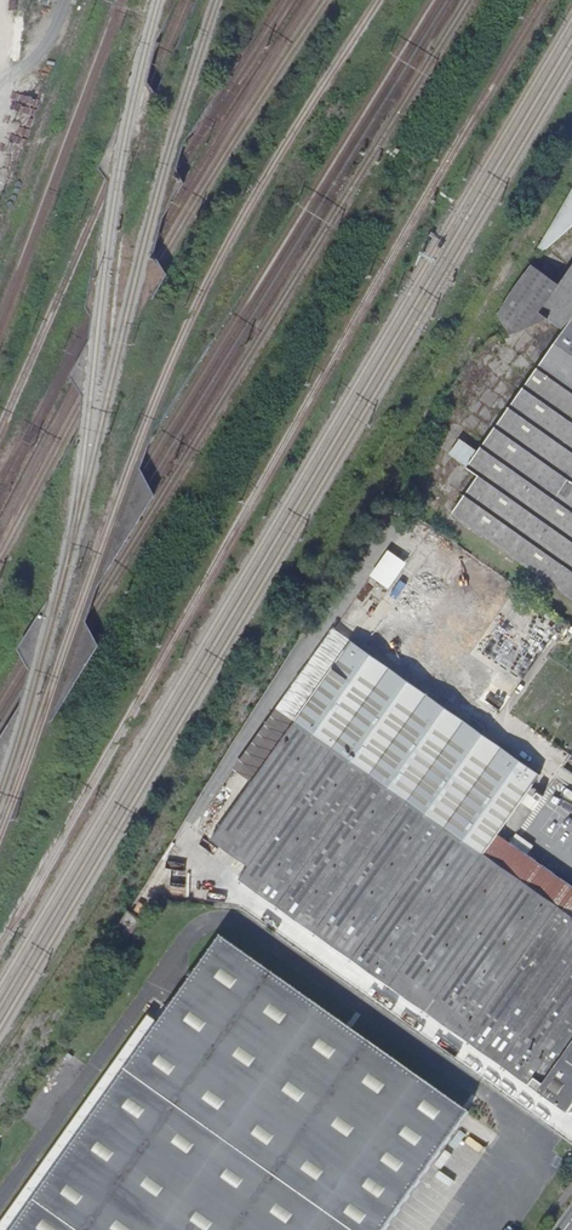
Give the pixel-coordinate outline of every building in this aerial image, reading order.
[(514,286),(501,309),(509,331),(542,309),(562,281),(531,259),(514,286)] [(571,427),(571,268),(562,281),(542,309),(567,328),(522,391),(571,427)] [(522,391),(470,464),(481,472),(454,509),(571,593),(571,427),(522,391)] [(450,453),(468,464),(478,449),(461,437),(450,453)] [(387,548),(372,576),(392,587),(407,559),(387,548)] [(571,1053),(571,917),(486,857),(500,836),(526,799),(542,776),(390,667),(377,658),(334,629),(194,827),(212,841),(248,867),(240,879),(542,1096),(571,1053)] [(517,833),(510,843),(529,856),(535,846),(520,835),(517,833)] [(500,836),(486,857),(571,917),(571,887),(529,856),(510,843),(500,836)] [(230,937),(175,1013),(167,1023),(128,1077),(87,1135),(39,1200),(18,1229),(392,1229),(475,1114),(230,937)] [(39,1200),(87,1135),(128,1077),(167,1023),(155,1015),(91,1104),(77,1124),(2,1227),(0,1229),(18,1229),(39,1200)] [(542,1096),(571,1116),(571,1053),(542,1096)]
